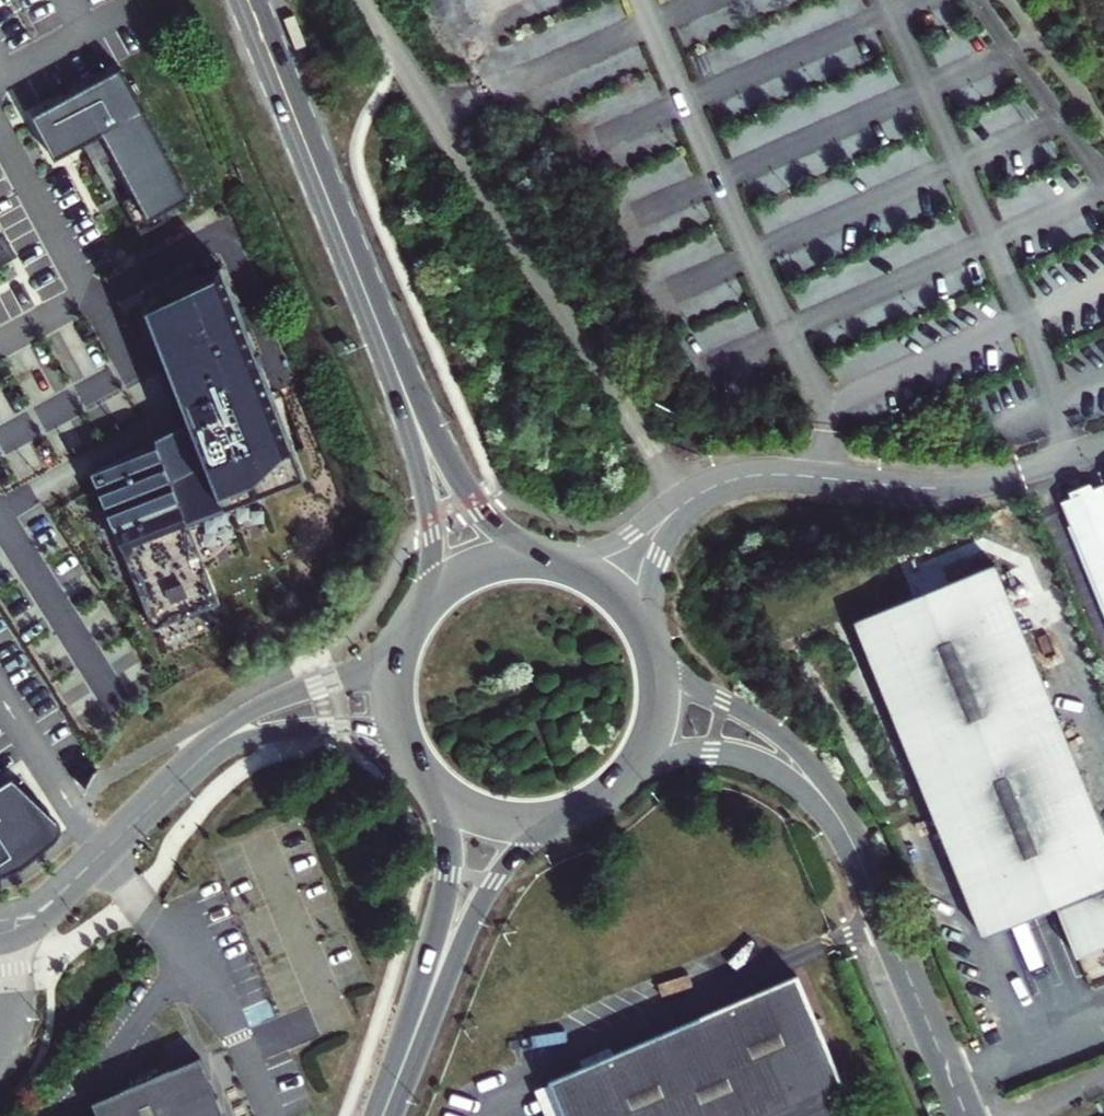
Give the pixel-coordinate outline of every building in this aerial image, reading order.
[(193,199),(122,70),(33,119),(56,162),(85,147),(104,137),(115,158),(136,196),(150,221),(169,211),(193,199)] [(104,137),(85,147),(97,168),(115,158),(104,137)] [(150,221),(136,196),(126,201),(143,235),(173,219),(169,211),(150,221)] [(0,233),(0,244),(4,251),(0,253),(0,268),(17,258),(3,232),(0,233)] [(304,484),(224,273),(145,304),(192,427),(92,475),(152,633),(217,608),(186,529),(304,484)] [(1063,500),(1103,599),(1103,484),(1063,500)] [(855,621),(985,939),(1058,910),(1079,961),(1103,951),(1103,820),(999,563),(855,621)] [(9,876),(29,867),(41,858),(47,851),(67,820),(62,813),(25,778),(0,794),(0,877),(9,876)] [(831,1093),(845,1087),(798,976),(549,1083),(563,1115),(841,1115),(831,1093)] [(200,1052),(95,1097),(103,1115),(228,1115),(200,1052)]
